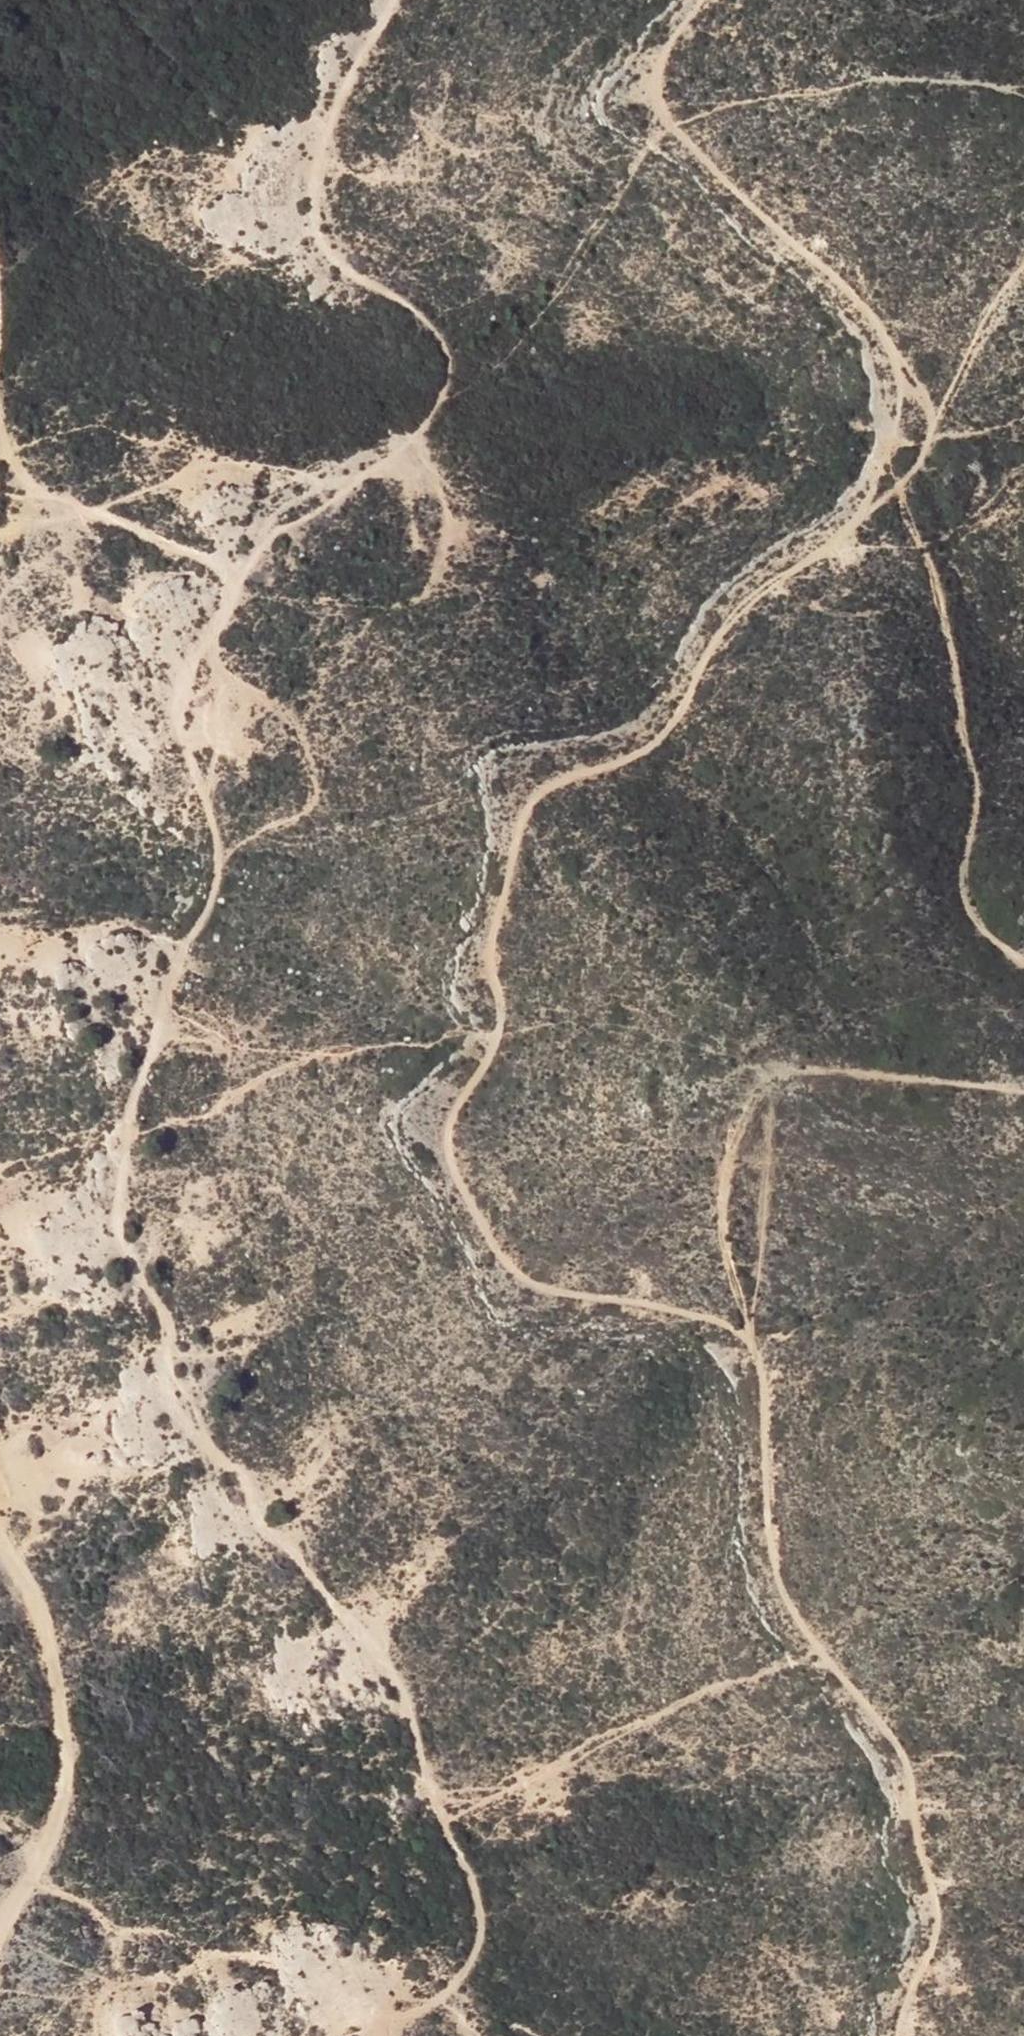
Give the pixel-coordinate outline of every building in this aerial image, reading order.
[(268,1674),(280,1699),(295,1691),(283,1667),(268,1674)]
